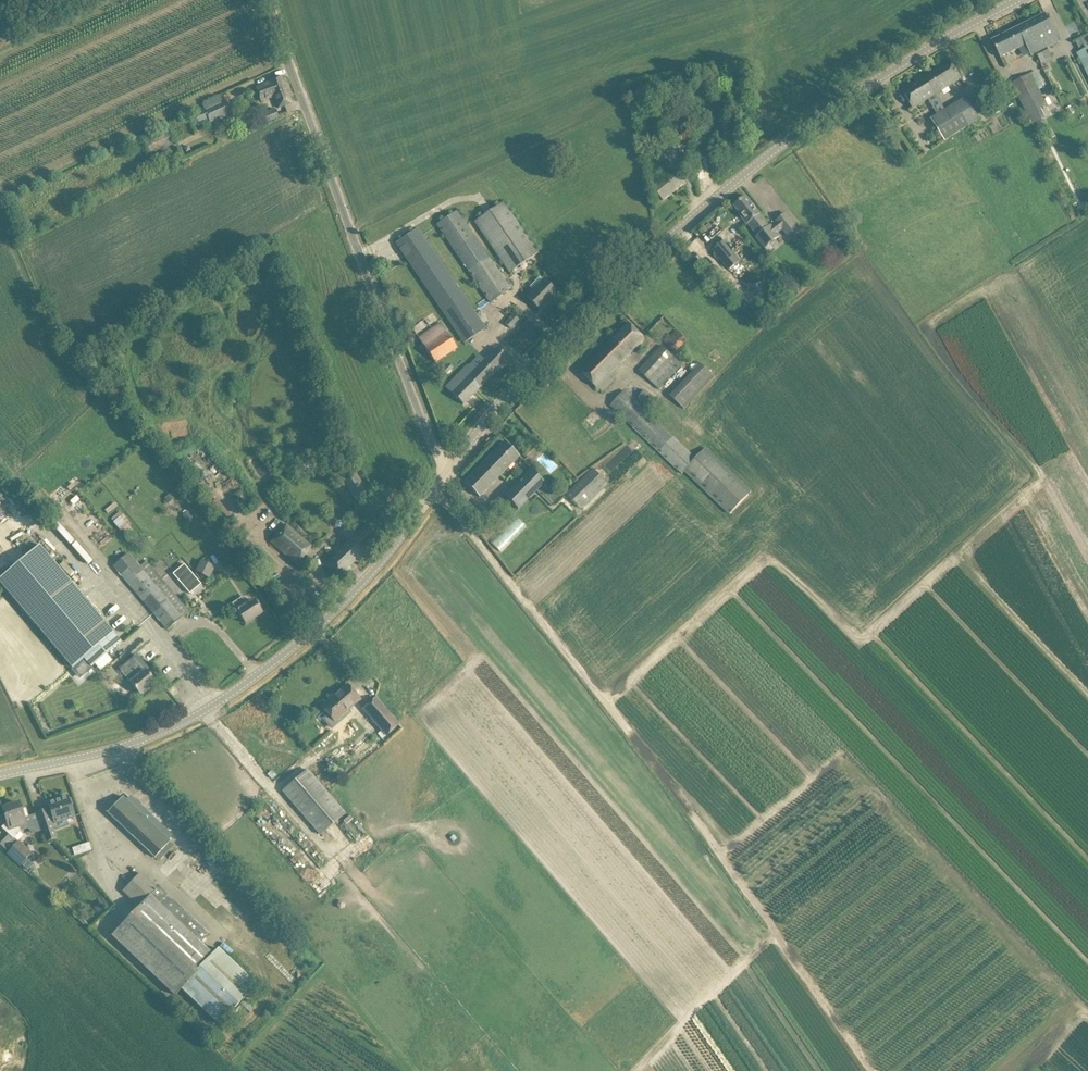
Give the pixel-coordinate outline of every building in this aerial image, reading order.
[(992,41),(1000,58),(1026,45),(1031,56),(1059,42),(1045,14),(992,41)] [(1083,65),(1087,76),(1087,48),(1077,54),(1083,65)] [(950,61),(924,77),(902,91),(913,108),(961,79),(950,61)] [(1041,108),(1046,105),(1030,74),(1012,83),(1033,126),(1046,119),(1041,108)] [(269,83),(255,88),(261,103),(275,97),(279,108),(291,103),(281,77),(269,82),(269,83)] [(642,94),(644,104),(651,102),(649,93),(642,94)] [(632,96),(632,100),(634,100),(636,109),(643,108),(642,98),(639,98),(639,96),(636,96),(632,96)] [(932,119),(945,140),(980,119),(966,98),(932,119)] [(222,102),(205,110),(207,116),(209,121),(210,123),(228,115),(222,102)] [(147,142),(152,151),(162,146),(157,137),(147,142)] [(654,178),(657,177),(653,165),(655,165),(652,157),(641,160),(644,168),(646,168),(649,180),(654,178)] [(653,187),(664,200),(685,183),(668,162),(661,167),(665,171),(660,174),(664,178),(653,187)] [(747,225),(748,224),(760,214),(746,196),(734,206),(739,211),(737,213),(747,225)] [(474,222),(509,273),(539,253),(504,202),(474,222)] [(437,225),(484,294),(490,303),(512,288),(506,278),(504,280),(457,211),(437,225)] [(760,214),(748,224),(757,236),(755,237),(765,249),(780,236),(778,233),(782,230),(788,237),(799,228),(786,212),(775,221),(776,223),(773,226),(771,224),(770,225),(760,214),(761,214),(760,214)] [(396,243),(464,343),(486,328),(417,228),(396,243)] [(712,250),(718,257),(729,270),(740,261),(736,257),(723,241),(712,250)] [(527,297),(531,302),(539,309),(556,292),(544,280),(527,297)] [(513,314),(505,322),(510,328),(518,319),(513,314)] [(419,338),(435,362),(457,348),(441,324),(419,338)] [(630,324),(581,372),(589,380),(596,387),(597,387),(608,376),(645,339),(637,332),(630,324)] [(666,345),(675,353),(687,341),(678,332),(666,345)] [(638,371),(660,390),(683,365),(661,345),(638,371)] [(445,387),(463,405),(508,359),(496,348),(473,371),(467,365),(445,387)] [(670,396),(685,410),(715,378),(701,364),(670,396)] [(625,390),(654,413),(661,404),(632,380),(625,390)] [(610,406),(681,475),(684,472),(730,515),(752,492),(706,448),(696,458),(625,390),(610,406)] [(464,482),(479,497),(519,456),(504,442),(464,482)] [(567,494),(581,509),(608,483),(593,468),(567,494)] [(505,497),(518,509),(545,482),(532,469),(505,497)] [(341,481),(357,504),(370,495),(354,472),(341,481)] [(382,500),(389,505),(398,493),(391,488),(382,500)] [(170,494),(164,498),(167,503),(174,498),(170,494)] [(188,510),(182,515),(187,521),(193,517),(188,510)] [(113,523),(121,532),(131,524),(123,514),(113,523)] [(518,516),(493,542),(502,551),(527,525),(518,516)] [(270,542),(299,567),(310,555),(311,545),(286,524),(270,542)] [(324,564),(331,571),(339,579),(350,567),(349,566),(379,538),(367,525),(336,553),(324,564)] [(114,633),(39,545),(0,578),(0,584),(72,669),(84,659),(91,667),(121,642),(114,633)] [(112,567),(167,631),(190,611),(147,561),(140,566),(128,553),(112,567)] [(201,560),(196,571),(204,575),(209,564),(201,560)] [(184,564),(173,574),(190,594),(201,584),(184,564)] [(238,611),(237,611),(246,624),(262,613),(254,600),(246,605),(242,598),(233,604),(238,611)] [(131,683),(133,686),(140,694),(155,682),(134,657),(119,670),(131,683)] [(322,707),(335,722),(360,699),(348,685),(339,692),(340,693),(337,696),(336,694),(322,707)] [(362,709),(386,737),(400,725),(376,697),(362,709)] [(339,765),(335,769),(339,775),(344,771),(339,765)] [(283,791),(320,835),(345,814),(308,770),(283,791)] [(47,810),(36,813),(37,814),(39,821),(43,831),(47,842),(57,839),(54,831),(51,825),(67,819),(74,816),(71,806),(72,806),(73,805),(70,799),(69,798),(68,799),(67,797),(48,803),(51,810),(47,811),(47,810)] [(108,813),(155,857),(170,842),(123,797),(108,813)] [(7,821),(1,828),(9,834),(14,839),(21,831),(27,829),(32,834),(43,831),(39,821),(37,814),(29,816),(28,816),(26,808),(21,810),(19,803),(3,809),(6,819),(7,821)] [(7,854),(20,866),(32,853),(19,841),(7,854)] [(74,854),(92,848),(90,843),(72,848),(74,854)] [(124,891),(140,907),(112,936),(175,996),(181,990),(219,1026),(258,985),(218,948),(213,954),(201,943),(210,934),(159,886),(157,889),(140,873),(124,891)] [(274,966),(296,986),(301,981),(279,961),(274,966)]
